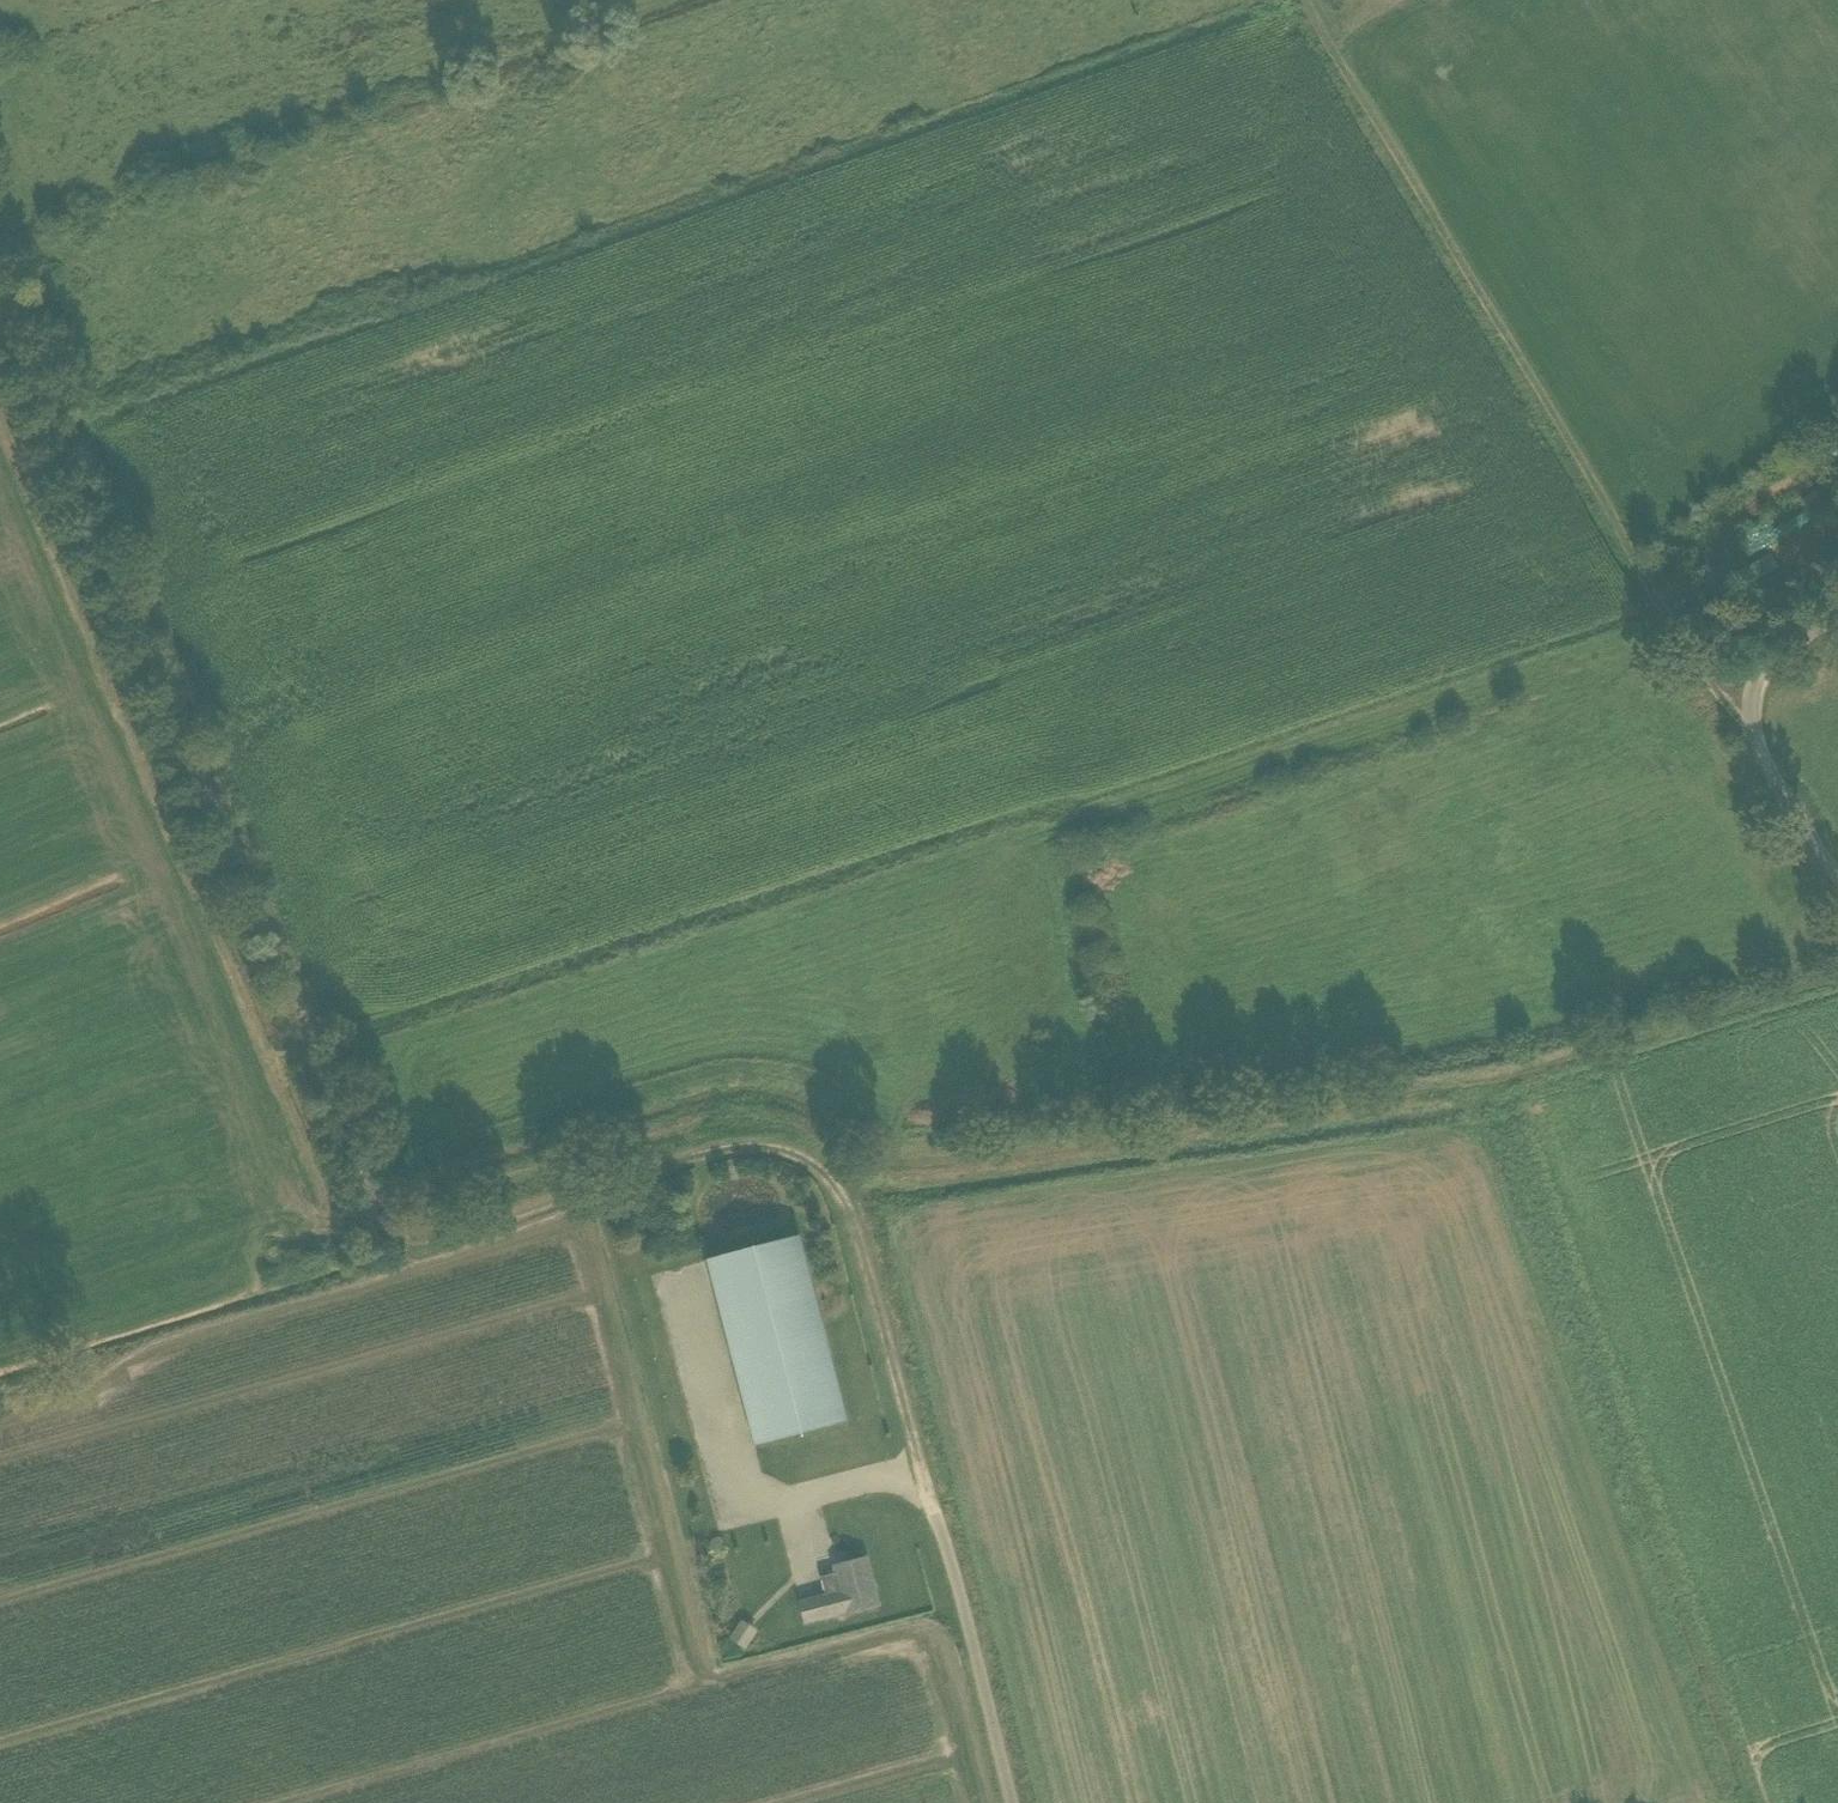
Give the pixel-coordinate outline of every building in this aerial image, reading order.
[(707,1261),(755,1446),(847,1422),(799,1237),(707,1261)] [(878,1606),(866,1558),(834,1567),(836,1574),(821,1578),(826,1595),(800,1602),(805,1624),(847,1614),(878,1606)]
